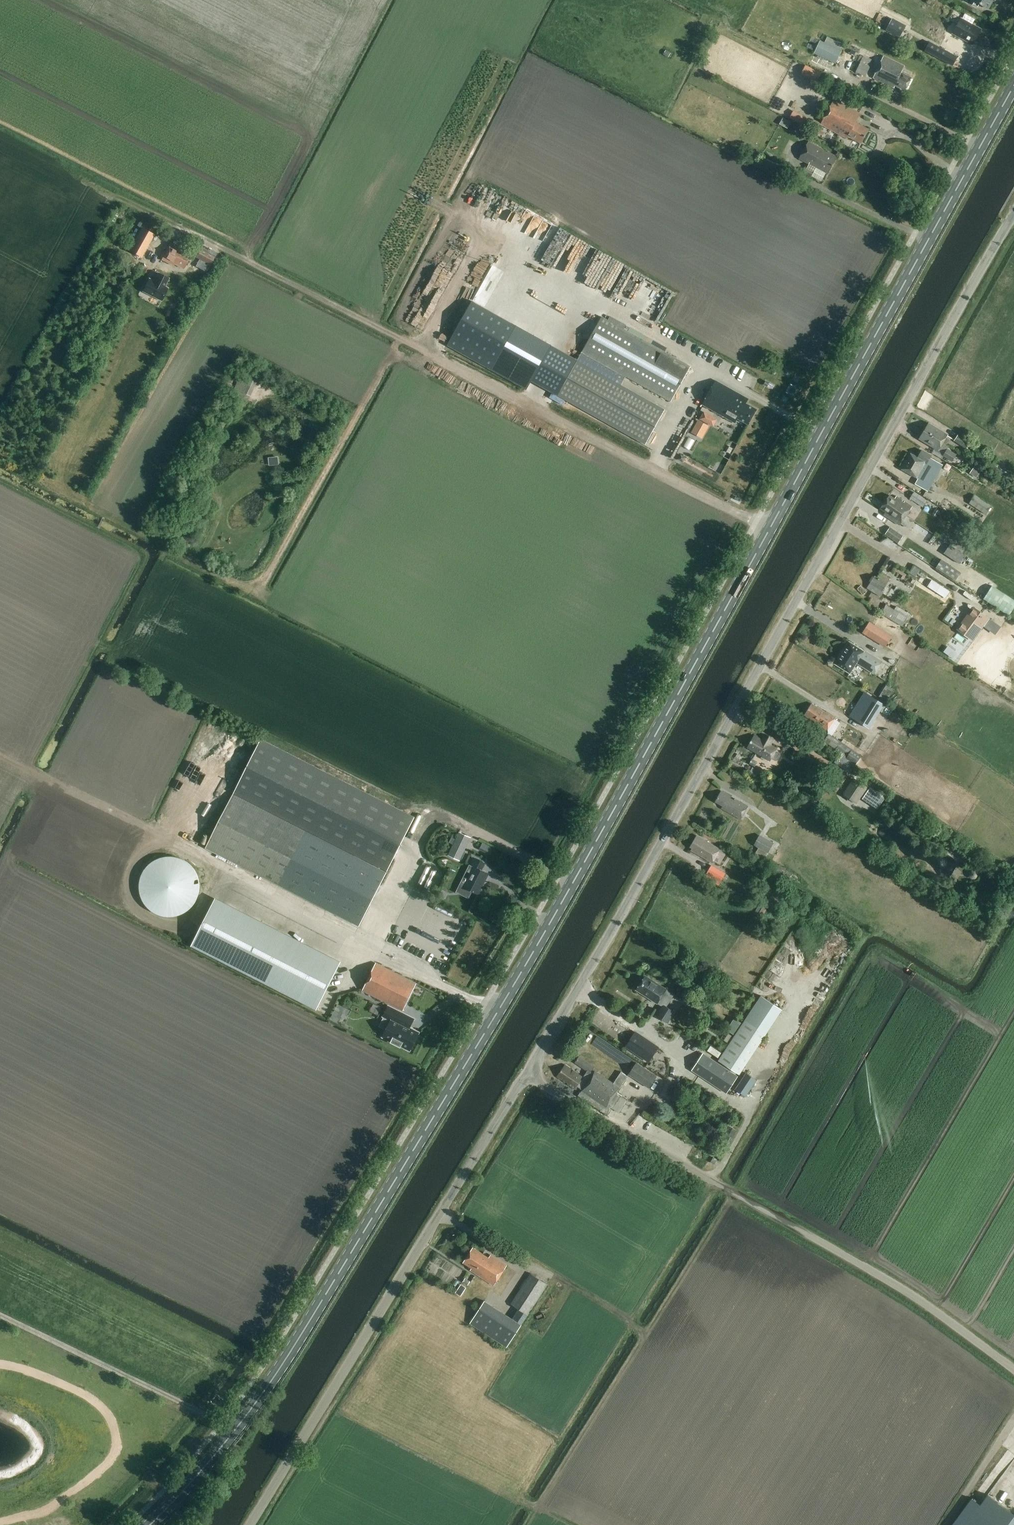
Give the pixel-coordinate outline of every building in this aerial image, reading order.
[(994,0),(971,0),(969,3),(978,8),(979,5),(989,10),(994,0)] [(906,24),(892,17),(886,29),(900,37),(906,24)] [(972,46),(980,30),(960,19),(951,34),(972,46)] [(763,42),(770,45),(775,34),(769,31),(763,42)] [(789,50),(793,36),(784,33),(780,47),(789,50)] [(835,63),(842,50),(819,40),(813,53),(835,63)] [(947,51),(929,42),(924,51),(942,61),(947,51)] [(866,76),(874,60),(865,55),(857,72),(866,76)] [(905,91),(912,77),(901,72),(905,66),(883,56),(873,78),(894,88),(895,86),(905,91)] [(846,59),(841,78),(851,80),(855,62),(846,59)] [(821,71),(805,63),(801,72),(817,80),(821,71)] [(869,129),(856,122),(860,113),(847,106),(833,99),(820,123),(813,119),(810,125),(817,129),(820,124),(846,139),(848,136),(861,144),(869,129)] [(804,116),(792,110),(788,117),(800,123),(804,116)] [(782,117),(779,124),(787,128),(790,122),(782,117)] [(827,152),(822,150),(822,149),(808,141),(799,159),(828,174),(837,157),(827,151),(827,152)] [(759,159),(761,155),(750,149),(748,154),(759,159)] [(773,167),(775,163),(768,159),(765,163),(773,167)] [(812,177),(814,172),(806,168),(803,172),(812,177)] [(800,173),(796,181),(805,185),(809,177),(800,173)] [(142,258),(155,234),(142,227),(129,250),(142,258)] [(183,268),(189,257),(180,252),(181,249),(170,244),(162,260),(173,266),(174,264),(183,268)] [(210,253),(201,248),(196,257),(211,265),(217,253),(211,250),(210,253)] [(149,279),(143,291),(161,301),(167,288),(164,286),(168,278),(158,273),(154,281),(149,279)] [(672,401),(692,366),(602,316),(582,351),(672,401)] [(551,343),(516,324),(491,367),(526,387),(551,343)] [(576,358),(556,394),(647,445),(667,409),(576,358)] [(748,425),(757,409),(745,403),(748,398),(716,380),(702,404),(734,423),(737,418),(748,425)] [(235,400),(251,395),(247,383),(236,386),(238,392),(232,393),(235,400)] [(702,438),(709,426),(698,420),(691,432),(702,438)] [(923,431),(948,447),(948,446),(942,443),(947,435),(928,423),(923,431)] [(946,449),(948,447),(923,431),(919,439),(938,451),(938,450),(944,453),(942,456),(952,461),(956,455),(946,449)] [(967,449),(971,443),(958,434),(954,440),(967,449)] [(929,458),(931,455),(921,450),(917,457),(910,453),(901,470),(917,478),(914,483),(927,491),(942,464),(944,460),(933,454),(931,459),(929,458)] [(1010,469),(1012,465),(997,456),(995,459),(1010,469)] [(262,460),(254,460),(254,469),(262,469),(262,460)] [(1009,469),(995,460),(991,466),(1012,480),(1013,478),(1013,476),(1008,472),(1009,469)] [(975,466),(970,473),(976,477),(981,470),(975,466)] [(923,507),(928,500),(915,491),(910,497),(923,507)] [(992,506),(980,498),(975,494),(969,503),(986,514),(992,506)] [(885,501),(906,515),(912,506),(896,496),(895,498),(889,495),(885,501)] [(899,526),(906,515),(885,501),(880,509),(885,512),(883,515),(899,526)] [(927,512),(934,514),(937,506),(930,503),(927,512)] [(899,543),(904,536),(891,527),(886,534),(899,543)] [(960,563),(965,555),(950,544),(944,553),(960,563)] [(890,578),(880,573),(877,577),(874,575),(867,588),(880,596),(883,593),(894,600),(899,592),(886,585),(890,578)] [(991,585),(982,598),(1008,615),(1013,607),(1013,600),(991,585)] [(874,594),(871,602),(879,605),(882,597),(874,594)] [(902,625),(909,614),(888,601),(881,612),(902,625)] [(957,627),(956,629),(972,642),(990,618),(973,606),(972,608),(973,608),(969,613),(968,613),(961,622),(962,623),(958,628),(957,627)] [(882,629),(889,623),(882,614),(879,616),(873,609),(869,612),(882,629)] [(864,651),(849,642),(835,664),(850,673),(856,663),(858,664),(857,665),(873,675),(882,662),(864,650),(864,651)] [(889,696),(882,691),(879,696),(886,701),(889,696)] [(885,703),(868,692),(851,718),(869,729),(885,703)] [(827,730),(829,727),(834,718),(835,717),(826,711),(825,712),(811,703),(803,716),(827,730)] [(875,740),(888,727),(881,719),(868,732),(875,740)] [(861,755),(852,749),(851,751),(838,743),(840,740),(829,733),(824,740),(848,756),(846,758),(856,764),(861,755)] [(770,745),(773,739),(765,734),(762,740),(754,736),(747,747),(770,760),(772,758),(776,760),(779,759),(781,755),(780,752),(776,750),(777,749),(770,745)] [(360,925),(414,816),(262,739),(207,848),(360,925)] [(869,744),(866,749),(873,754),(876,749),(869,744)] [(838,757),(833,763),(849,774),(854,766),(845,760),(839,756),(838,757)] [(752,759),(749,764),(754,767),(757,762),(752,759)] [(857,803),(868,787),(854,777),(843,794),(857,803)] [(869,789),(861,800),(877,809),(884,798),(869,789)] [(734,800),(730,798),(731,796),(721,790),(715,802),(722,806),(720,809),(740,820),(748,805),(735,798),(734,800)] [(774,843),(760,834),(758,838),(756,837),(752,842),(755,843),(755,844),(760,847),(768,852),(774,843)] [(691,850),(712,863),(720,849),(697,836),(690,847),(692,848),(691,850)] [(448,855),(460,860),(465,849),(454,843),(448,855)] [(555,860),(561,849),(556,846),(550,857),(555,860)] [(760,847),(755,854),(764,859),(768,852),(760,847)] [(146,867),(143,871),(141,875),(140,880),(139,884),(139,889),(140,894),(141,898),(144,902),(147,906),(150,910),(154,912),(158,914),(163,916),(167,916),(172,916),(177,916),(181,914),(185,912),(189,909),(192,906),(195,902),(197,897),(199,893),(199,888),(199,884),(198,879),(197,874),(195,870),(192,866),(188,863),(185,860),(180,858),(176,857),(171,856),(166,856),(162,857),(157,859),(153,861),(149,864),(146,867)] [(478,894),(488,873),(481,870),(484,863),(473,858),(469,866),(473,868),(464,887),(478,894)] [(721,881),(726,873),(712,865),(707,873),(721,881)] [(316,1009),(339,965),(226,907),(203,952),(316,1009)] [(403,1009),(417,982),(377,961),(363,989),(403,1009)] [(657,1004),(666,990),(645,976),(636,990),(657,1004)] [(668,1023),(676,1011),(665,1003),(657,1015),(668,1023)] [(389,1031),(385,1038),(412,1052),(421,1034),(412,1029),(399,1023),(401,1020),(404,1014),(391,1008),(386,1018),(389,1020),(393,1022),(389,1031)] [(734,1019),(726,1030),(734,1035),(741,1023),(734,1019)] [(661,1044),(649,1036),(646,1034),(644,1033),(635,1046),(652,1057),(656,1051),(661,1044)] [(703,1052),(692,1069),(727,1093),(739,1076),(703,1052)] [(621,1071),(613,1083),(595,1071),(593,1074),(590,1072),(594,1067),(579,1057),(575,1063),(587,1071),(583,1077),(565,1065),(556,1077),(575,1089),(577,1086),(583,1089),(578,1096),(608,1116),(613,1108),(619,1112),(628,1100),(621,1096),(622,1096),(617,1092),(620,1088),(619,1088),(628,1075),(621,1071)] [(628,1074),(649,1088),(657,1076),(636,1062),(628,1074)] [(746,1073),(735,1090),(746,1097),(757,1081),(746,1073)] [(708,1137),(715,1140),(720,1129),(713,1126),(708,1137)] [(473,1247),(463,1262),(471,1268),(470,1270),(494,1285),(507,1265),(490,1255),(489,1257),(473,1247)] [(531,1273),(511,1304),(527,1315),(547,1284),(531,1273)] [(461,1295),(462,1294),(465,1289),(466,1287),(464,1287),(461,1284),(456,1292),(461,1295)] [(521,1325),(484,1301),(470,1322),(507,1346),(521,1325)] [(977,1477),(979,1482),(991,1478),(989,1473),(977,1477)] [(989,1497),(988,1496),(981,1505),(972,1498),(953,1524),(1013,1524),(1013,1515),(989,1497)]
